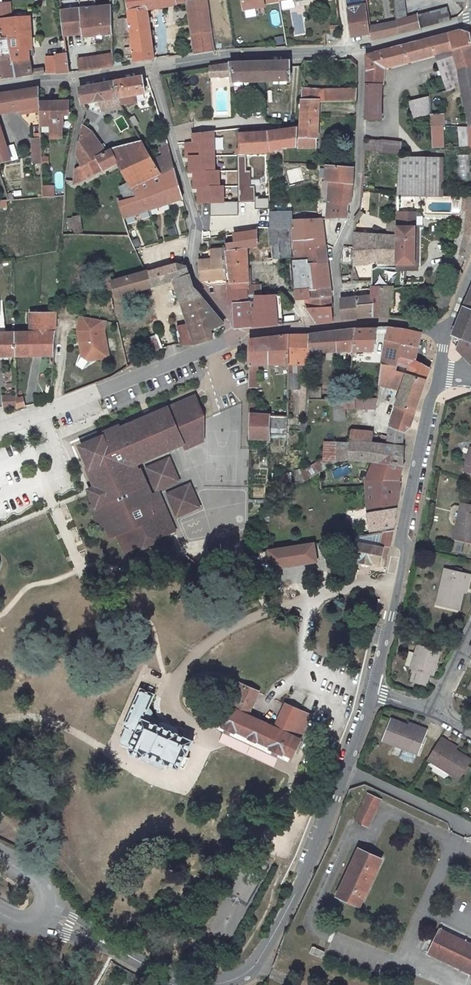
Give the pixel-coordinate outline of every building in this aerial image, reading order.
[(134,63),(154,60),(146,11),(175,5),(185,3),(184,0),(125,0),(134,63)] [(210,30),(205,0),(199,0),(187,3),(192,33),(195,53),(213,51),(210,30)] [(243,11),(264,7),(264,4),(278,2),(278,0),(242,0),(243,11)] [(401,0),(392,0),(394,22),(394,23),(403,21),(401,0)] [(9,38),(12,60),(29,58),(28,56),(33,56),(31,17),(9,20),(7,4),(0,5),(0,39),(9,38)] [(350,36),(370,33),(369,28),(365,5),(346,7),(350,36)] [(82,37),(112,35),(112,21),(91,22),(90,7),(60,8),(64,35),(82,34),(82,37)] [(91,22),(112,21),(111,7),(90,7),(91,22)] [(280,26),(278,10),(269,11),(271,27),(280,26)] [(419,28),(448,21),(446,11),(416,18),(419,28)] [(396,34),(419,28),(416,18),(403,21),(394,23),(396,34)] [(378,39),(396,34),(394,23),(369,28),(370,33),(371,39),(378,38),(378,39)] [(451,51),(459,70),(470,69),(470,42),(470,34),(463,31),(367,56),(364,119),(379,120),(382,69),(451,51)] [(14,77),(15,79),(31,76),(29,58),(12,60),(9,38),(0,39),(0,80),(14,77)] [(47,75),(68,73),(66,52),(44,55),(47,75)] [(80,71),(113,67),(113,57),(106,57),(79,61),(80,71)] [(241,83),(288,81),(287,63),(254,64),(230,64),(232,71),(232,76),(233,84),(241,83)] [(221,65),(210,67),(210,77),(232,76),(232,71),(221,72),(221,65)] [(469,127),(470,127),(470,69),(459,70),(460,83),(469,127)] [(116,99),(144,94),(142,80),(141,77),(113,82),(116,99)] [(79,88),(83,105),(89,104),(116,99),(113,82),(79,88)] [(40,107),(39,89),(0,95),(0,114),(40,107)] [(302,89),(298,142),(297,142),(297,152),(316,150),(318,100),(319,89),(302,89)] [(318,100),(335,100),(336,90),(319,89),(318,100)] [(356,90),(336,90),(335,100),(356,101),(356,90)] [(421,100),(425,115),(430,114),(430,108),(430,98),(421,100)] [(90,110),(117,105),(116,99),(89,104),(90,110)] [(412,118),(425,115),(421,100),(409,103),(410,109),(411,112),(412,118)] [(49,103),(40,104),(40,126),(49,126),(50,136),(52,139),(58,139),(62,135),(62,128),(64,127),(63,116),(68,116),(67,103),(49,103)] [(123,116),(116,119),(121,131),(128,127),(123,116)] [(444,117),(431,117),(432,149),(438,149),(437,127),(444,127),(444,117)] [(268,133),(238,134),(240,154),(236,155),(237,157),(240,157),(267,154),(283,152),(294,152),(296,124),(290,124),(290,130),(268,133)] [(10,162),(0,127),(0,163),(10,162)] [(189,156),(219,154),(222,176),(226,176),(227,184),(223,185),(224,197),(241,197),(240,157),(237,157),(236,155),(240,154),(238,134),(238,130),(191,134),(192,143),(178,144),(177,144),(181,156),(189,156)] [(81,137),(77,155),(81,166),(99,157),(92,148),(99,143),(93,134),(91,133),(82,133),(81,137)] [(40,156),(40,139),(31,140),(32,156),(40,156)] [(363,151),(399,154),(400,145),(363,142),(363,151)] [(92,148),(99,157),(106,154),(99,143),(92,148)] [(143,144),(113,150),(120,165),(130,185),(161,174),(146,149),(143,144)] [(173,169),(168,145),(146,149),(161,174),(173,169)] [(81,166),(74,169),(73,185),(120,165),(113,150),(106,154),(99,157),(81,166)] [(457,167),(466,169),(469,156),(460,155),(457,167)] [(191,179),(195,177),(189,156),(181,156),(186,173),(191,179)] [(395,197),(443,198),(443,160),(398,159),(395,197)] [(352,168),(326,166),(325,182),(329,182),(335,183),(334,206),(347,207),(350,205),(351,191),(352,168)] [(173,171),(131,186),(134,192),(136,191),(139,201),(120,207),(124,219),(123,219),(124,223),(127,222),(125,217),(183,199),(173,171)] [(54,172),(54,192),(62,192),(62,172),(54,172)] [(334,206),(335,183),(329,182),(327,205),(334,206)] [(41,185),(41,196),(52,195),(52,184),(41,185)] [(130,185),(122,188),(126,201),(119,204),(120,207),(139,201),(136,191),(134,192),(131,186),(130,185)] [(464,236),(459,257),(468,261),(470,253),(470,198),(466,198),(465,202),(459,202),(459,215),(465,215),(464,236)] [(277,203),(269,203),(269,215),(282,215),(282,202),(277,203)] [(347,207),(334,206),(327,205),(326,220),(346,220),(347,207)] [(414,266),(415,228),(415,214),(397,213),(397,228),(396,265),(402,265),(414,266)] [(324,247),(322,220),(291,221),(291,214),(282,215),(269,215),(269,222),(269,230),(288,230),(292,229),(293,249),(324,247)] [(66,217),(67,230),(80,229),(79,217),(66,217)] [(249,249),(250,260),(275,258),(289,257),(288,230),(269,230),(269,222),(265,222),(266,230),(266,248),(249,249)] [(353,245),(353,265),(353,266),(366,267),(378,262),(378,236),(353,235),(353,245)] [(393,262),(394,237),(378,236),(378,262),(393,262)] [(324,247),(293,249),(295,277),(294,277),(295,290),(311,289),(311,299),(330,297),(328,277),(327,269),(324,247)] [(225,248),(210,250),(211,259),(200,260),(198,261),(199,281),(223,279),(227,282),(231,282),(226,252),(225,248)] [(247,285),(245,251),(226,252),(231,282),(227,282),(228,290),(248,287),(247,285)] [(105,276),(110,298),(172,281),(178,299),(199,296),(192,287),(187,269),(183,267),(177,265),(115,281),(113,274),(105,276)] [(373,271),(372,283),(372,286),(392,288),(391,291),(401,289),(402,265),(396,265),(394,265),(378,267),(373,271)] [(459,280),(449,276),(446,285),(455,289),(459,280)] [(261,288),(257,285),(247,285),(248,287),(249,297),(261,296),(261,288)] [(371,305),(370,318),(387,318),(386,309),(392,307),(391,301),(391,291),(392,288),(372,286),(371,305)] [(233,304),(234,327),(242,326),(288,325),(287,318),(282,318),(281,295),(261,296),(249,297),(248,287),(228,290),(229,304),(233,304)] [(311,289),(295,290),(296,300),(306,299),(311,299),(311,289)] [(351,290),(352,299),(368,297),(367,289),(351,290)] [(437,289),(430,304),(438,308),(445,292),(441,289),(437,289)] [(450,338),(457,340),(470,344),(470,343),(470,289),(450,338)] [(445,292),(438,308),(446,311),(453,295),(445,292)] [(212,339),(209,330),(222,325),(199,296),(178,299),(187,326),(194,345),(212,339)] [(331,307),(330,297),(311,299),(306,299),(306,309),(331,307)] [(368,297),(352,299),(343,299),(343,306),(340,306),(341,312),(341,321),(370,318),(371,305),(369,305),(368,297)] [(332,322),(331,307),(306,309),(307,311),(311,317),(316,316),(317,324),(332,322)] [(13,332),(4,332),(3,310),(0,311),(0,357),(14,357),(13,332)] [(29,312),(29,332),(13,332),(14,357),(52,356),(55,311),(29,312)] [(106,321),(79,316),(76,330),(78,341),(82,340),(84,351),(92,356),(97,355),(98,359),(109,357),(104,330),(106,321)] [(187,326),(176,327),(179,345),(194,345),(187,326)] [(312,358),(313,354),(353,353),(353,350),(356,330),(309,335),(309,358),(312,358)] [(353,350),(372,352),(375,330),(356,330),(353,350)] [(402,330),(387,330),(385,341),(394,343),(398,344),(418,349),(422,337),(423,336),(402,330)] [(288,376),(299,376),(299,366),(308,367),(309,358),(309,335),(289,336),(288,365),(288,376)] [(257,366),(268,364),(288,365),(289,336),(249,340),(249,366),(257,366)] [(82,340),(78,341),(81,356),(89,361),(98,359),(97,355),(92,356),(84,351),(82,340)] [(455,348),(459,353),(462,356),(465,354),(468,346),(470,344),(457,340),(455,348)] [(393,348),(385,346),(382,359),(389,361),(388,366),(394,367),(394,363),(395,357),(398,344),(394,343),(393,348)] [(413,363),(418,349),(398,344),(395,357),(408,361),(413,363)] [(395,357),(394,363),(408,366),(408,361),(395,357)] [(413,363),(408,361),(408,366),(408,376),(426,380),(429,368),(424,366),(413,363)] [(378,385),(398,390),(395,407),(397,407),(392,429),(404,431),(410,429),(426,380),(408,376),(397,373),(393,371),(393,368),(394,367),(388,366),(382,364),(378,385)] [(249,388),(257,388),(257,366),(249,366),(249,388)] [(71,371),(68,377),(79,384),(83,378),(71,371)] [(10,372),(2,374),(5,388),(13,386),(10,372)] [(346,400),(348,387),(308,387),(308,400),(346,400)] [(0,397),(0,400),(2,408),(16,405),(15,398),(15,393),(0,397)] [(24,406),(22,397),(15,398),(16,405),(16,408),(24,406)] [(150,498),(140,472),(136,473),(134,468),(183,448),(185,452),(203,445),(203,420),(196,404),(189,407),(185,403),(102,438),(104,442),(111,461),(94,467),(88,470),(97,490),(91,493),(97,506),(91,508),(101,529),(105,527),(110,540),(117,538),(124,555),(174,534),(160,501),(153,504),(150,498)] [(257,415),(257,403),(249,403),(248,439),(270,439),(270,427),(270,416),(257,415)] [(331,421),(344,421),(344,408),(331,408),(331,421)] [(270,427),(285,427),(286,417),(270,416),(270,427)] [(352,432),(351,442),(373,444),(374,434),(352,432)] [(111,461),(104,442),(87,449),(94,467),(111,461)] [(340,444),(327,445),(326,472),(350,462),(351,445),(340,444)] [(405,448),(351,445),(350,462),(375,463),(368,483),(375,483),(395,487),(402,488),(400,483),(401,477),(404,470),(405,464),(405,448)] [(147,471),(155,493),(178,484),(169,462),(147,471)] [(316,476),(301,482),(303,490),(320,487),(316,476)] [(400,502),(402,488),(395,487),(375,483),(368,483),(368,485),(370,505),(400,502)] [(184,492),(187,499),(193,496),(191,490),(184,492)] [(168,498),(177,520),(199,512),(193,496),(187,499),(184,492),(168,498)] [(153,504),(160,501),(158,495),(150,498),(153,504)] [(400,502),(370,505),(373,535),(382,534),(395,532),(400,502)] [(464,502),(455,539),(470,543),(470,503),(464,502)] [(346,536),(343,524),(331,526),(335,541),(351,539),(350,535),(346,536)] [(75,528),(70,530),(78,545),(83,543),(75,528)] [(392,548),(395,532),(382,534),(381,539),(384,540),(383,546),(385,546),(392,548)] [(358,542),(384,549),(385,547),(385,546),(383,546),(384,540),(381,539),(382,534),(373,535),(360,537),(358,542)] [(363,562),(373,564),(374,561),(383,563),(386,549),(384,549),(358,542),(355,557),(363,559),(363,562)] [(266,570),(315,564),(312,543),(264,550),(266,570)] [(448,568),(440,604),(462,609),(469,580),(470,580),(470,572),(464,571),(457,569),(448,568)] [(443,650),(420,644),(413,668),(416,669),(413,680),(430,685),(433,674),(436,675),(443,650)] [(212,723),(289,756),(292,751),(296,753),(302,738),(312,715),(287,705),(278,727),(249,715),(260,693),(234,681),(226,698),(223,697),(212,723)] [(196,741),(146,718),(154,696),(140,690),(125,730),(128,731),(124,741),(126,744),(134,748),(132,756),(141,759),(147,756),(169,766),(180,771),(182,767),(186,769),(192,758),(187,755),(188,752),(190,753),(196,741)] [(406,724),(392,719),(385,739),(406,746),(418,749),(421,750),(428,727),(421,725),(420,728),(406,724)] [(470,760),(470,756),(458,748),(448,741),(450,738),(443,735),(430,756),(461,776),(464,770),(469,763),(470,760)] [(448,741),(458,748),(460,745),(450,738),(448,741)] [(418,749),(406,746),(403,755),(415,759),(418,749)] [(141,759),(167,771),(169,766),(147,756),(141,759)] [(371,825),(383,799),(370,794),(359,820),(371,825)] [(360,905),(382,858),(363,849),(340,896),(360,905)] [(249,856),(211,931),(230,940),(268,865),(249,856)] [(438,937),(427,932),(417,957),(425,960),(470,979),(470,950),(438,937)] [(317,945),(313,953),(327,959),(330,951),(317,945)]
